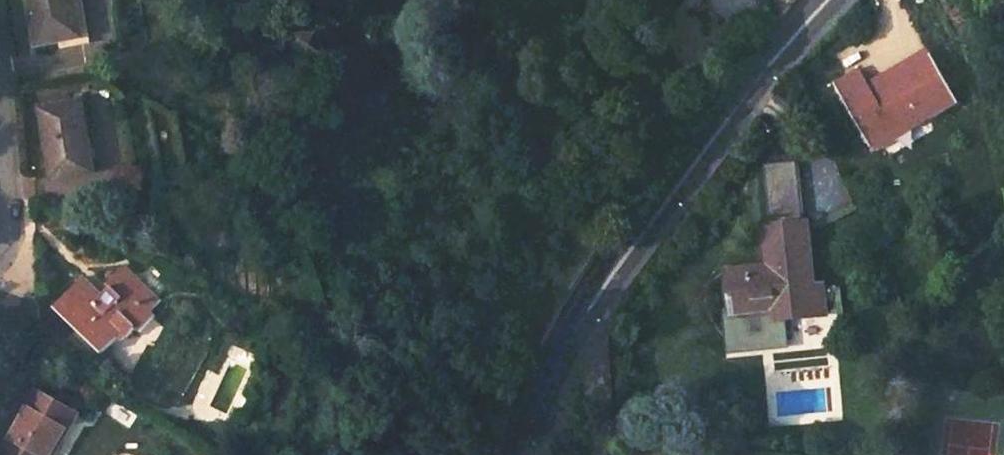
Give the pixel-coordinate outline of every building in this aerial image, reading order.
[(35,47),(79,39),(72,0),(27,0),(35,47)] [(323,55),(318,34),(299,38),(304,59),(323,55)] [(933,48),(870,80),(863,67),(838,80),(874,152),(963,108),(933,48)] [(52,181),(93,174),(82,103),(41,109),(52,181)] [(770,216),(805,214),(803,163),(767,165),(770,216)] [(770,301),(771,312),(793,310),(792,302),(810,301),(801,219),(762,223),(766,261),(724,265),(727,306),(770,301)] [(109,290),(102,296),(85,279),(57,308),(104,354),(122,336),(126,341),(135,332),(139,337),(155,321),(151,316),(162,305),(125,268),(105,286),(109,290)] [(75,416),(37,394),(3,454),(53,454),(75,416)]
